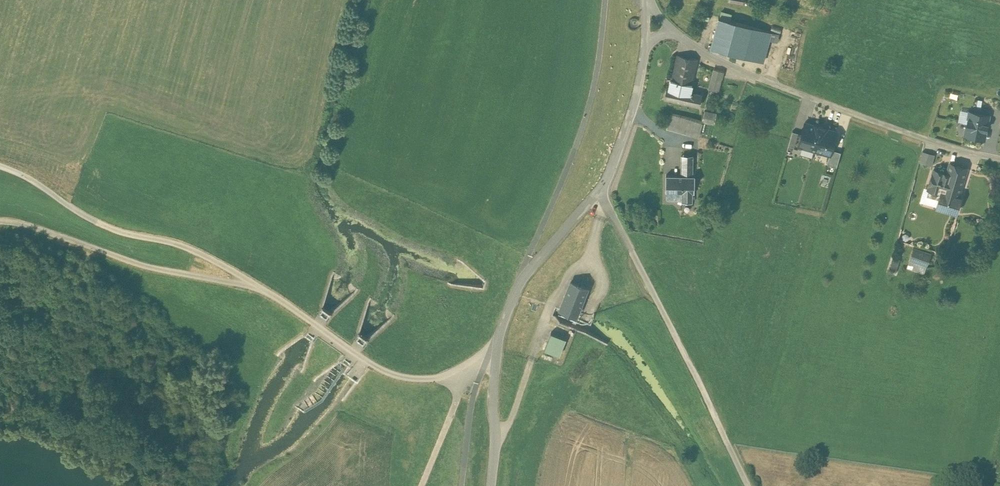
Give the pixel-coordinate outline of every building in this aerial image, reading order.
[(770,32),(719,18),(710,49),(762,62),(770,32)] [(697,62),(677,57),(671,79),(691,84),(697,62)] [(712,70),(707,91),(718,93),(723,73),(712,70)] [(691,84),(671,79),(669,88),(689,93),(691,84)] [(665,88),(662,99),(698,109),(701,98),(665,88)] [(969,110),(965,134),(985,138),(989,115),(969,110)] [(716,115),(706,113),(704,124),(714,126),(716,115)] [(703,123),(671,114),(666,131),(698,139),(703,123)] [(804,134),(801,146),(802,146),(814,149),(821,126),(805,122),(803,127),(806,128),(804,134)] [(821,126),(814,149),(829,153),(831,154),(832,149),(837,130),(821,126)] [(801,146),(804,134),(793,131),(790,139),(789,145),(794,147),(801,149),(802,146),(801,146)] [(841,151),(832,149),(831,154),(829,153),(827,163),(837,166),(841,151)] [(935,156),(921,152),(918,163),(932,167),(935,156)] [(665,199),(682,199),(682,203),(694,203),(693,157),(681,157),(681,177),(665,177),(665,199)] [(936,193),(939,183),(946,185),(943,194),(940,193),(935,209),(955,216),(969,169),(952,164),(949,176),(931,171),(925,190),(936,193)] [(930,252),(912,246),(905,267),(923,273),(930,252)] [(897,268),(900,259),(894,257),(891,266),(897,268)] [(560,307),(560,308),(577,315),(588,288),(571,281),(560,307)] [(566,337),(551,330),(544,347),(559,353),(566,337)]
